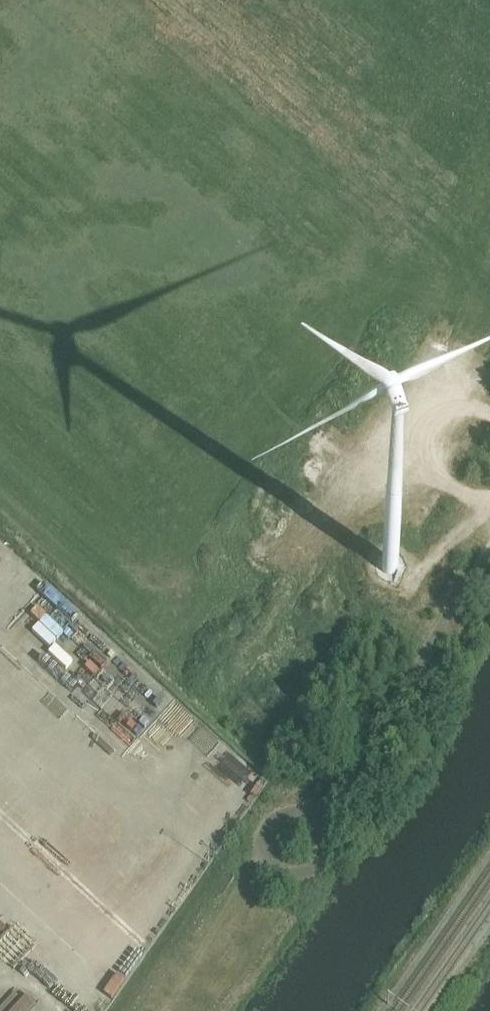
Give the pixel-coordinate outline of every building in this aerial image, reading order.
[(376,562),(375,567),(377,572),(379,576),(382,579),(387,580),(391,581),(396,580),(400,577),(403,574),(405,570),(405,565),(404,560),(402,556),(398,553),(394,552),(389,551),(385,552),(381,555),(378,558),(376,562)] [(86,652),(100,636),(94,630),(80,646),(86,652)] [(185,744),(193,751),(208,734),(200,728),(185,744)] [(120,973),(109,994),(119,999),(130,979),(120,973)]
